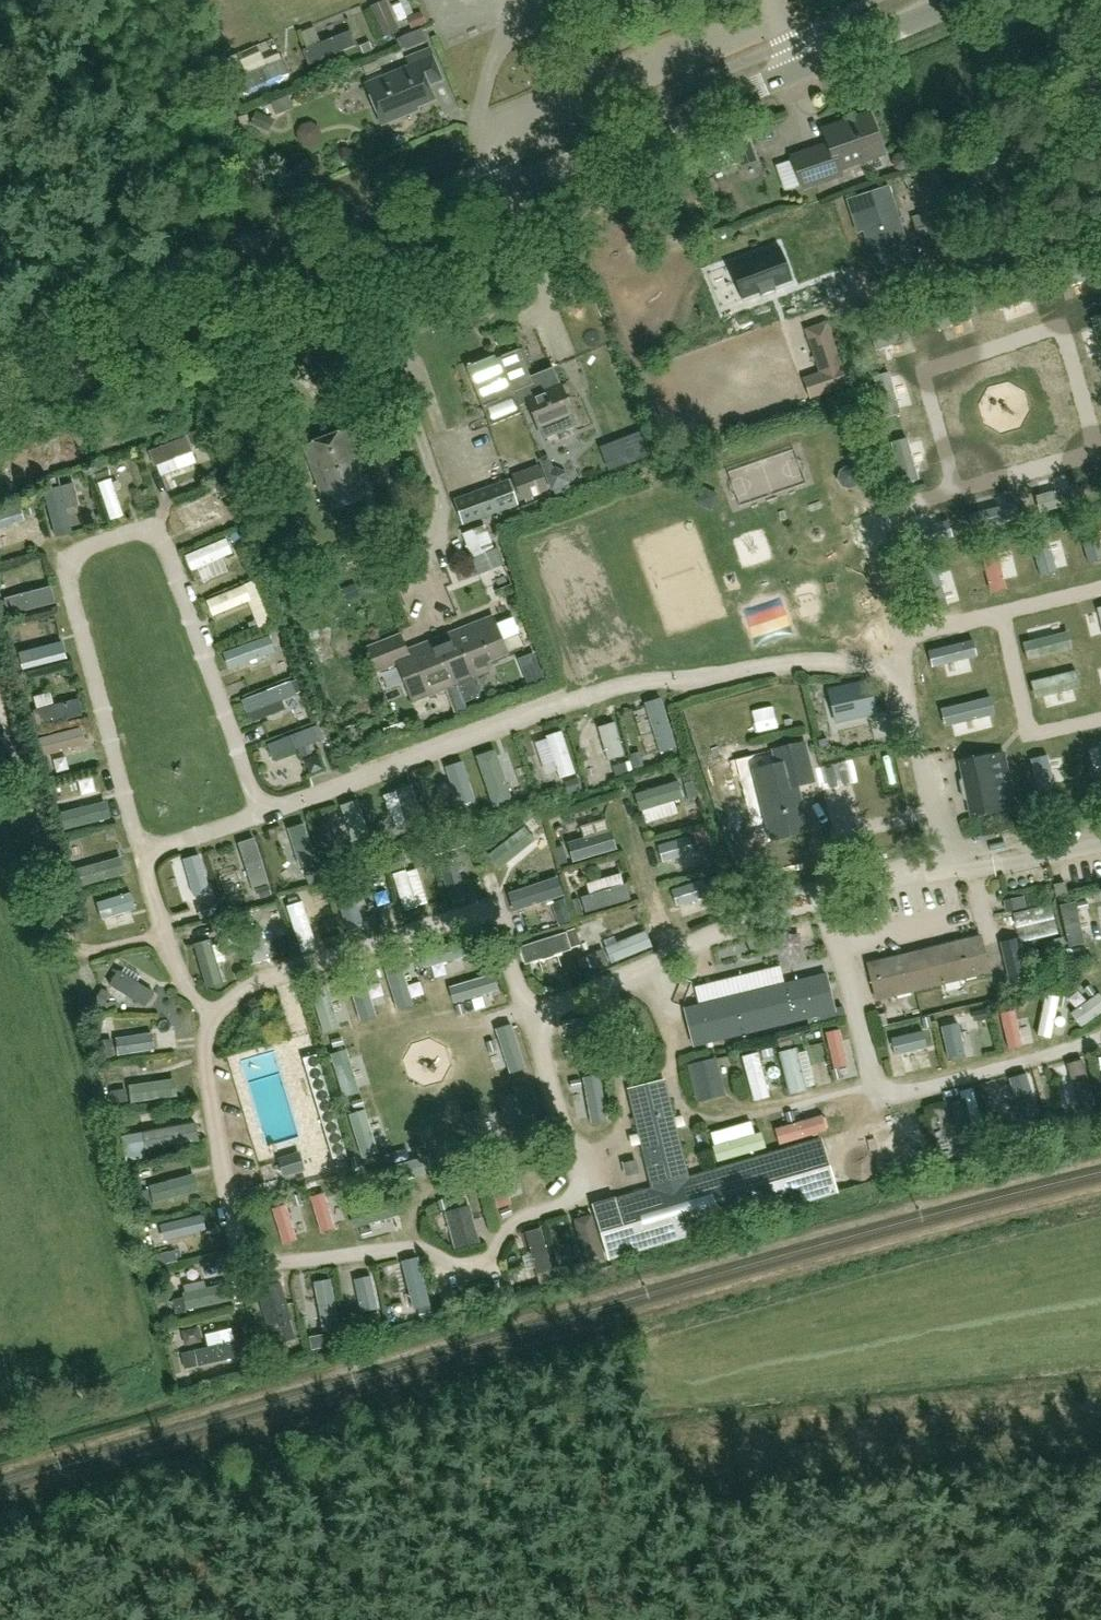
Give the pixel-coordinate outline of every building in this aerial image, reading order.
[(370,7),(384,38),(399,31),(386,1),(370,7)] [(421,11),(407,17),(412,29),(426,23),(421,11)] [(406,49),(426,41),(421,29),(401,37),(406,49)] [(369,42),(360,46),(363,54),(373,50),(369,42)] [(409,113),(407,110),(433,100),(428,86),(442,81),(431,51),(406,60),(409,68),(367,85),(382,124),(409,113)] [(766,89),(772,108),(782,106),(776,86),(766,89)] [(287,95),(271,102),(276,115),(292,108),(300,105),(296,97),(289,100),(287,95)] [(272,121),(255,113),(250,124),(267,132),(272,121)] [(828,144),(792,157),(803,188),(839,175),(837,170),(869,158),(866,149),(877,145),(866,114),(837,124),(841,135),(827,141),(828,144)] [(702,151),(711,174),(723,169),(723,170),(757,156),(747,133),(702,151)] [(887,186),(847,199),(858,232),(864,231),(877,272),(911,261),(887,186)] [(913,218),(925,258),(965,246),(953,206),(913,218)] [(789,282),(777,248),(733,264),(745,298),(760,292),(761,295),(775,290),(774,287),(789,282)] [(994,326),(1015,319),(1006,292),(985,299),(994,326)] [(951,314),(961,339),(983,331),(973,305),(951,314)] [(810,398),(848,385),(832,336),(820,340),(830,370),(804,378),(810,398)] [(495,356),(467,367),(482,407),(499,400),(498,399),(514,393),(533,385),(530,378),(520,350),(496,359),(495,356)] [(533,385),(514,393),(519,406),(528,403),(538,429),(542,440),(576,427),(572,416),(560,386),(553,369),(530,378),(533,385)] [(349,430),(317,442),(329,475),(343,470),(348,485),(355,482),(362,501),(373,497),(349,430)] [(633,459),(649,453),(642,435),(626,441),(633,459)] [(329,475),(317,442),(304,447),(328,514),(362,501),(355,482),(348,485),(343,470),(329,475)] [(538,459),(552,493),(572,485),(566,471),(556,467),(554,468),(548,455),(538,459)] [(539,466),(512,475),(520,500),(525,499),(526,502),(532,500),(531,497),(547,491),(539,466)] [(840,471),(838,479),(842,487),(852,489),(859,485),(861,476),(857,468),(848,466),(840,471)] [(55,475),(42,477),(44,486),(57,484),(55,475)] [(463,524),(518,504),(509,479),(454,499),(463,524)] [(120,482),(106,487),(120,527),(134,523),(120,482)] [(220,498),(227,495),(221,483),(215,485),(220,498)] [(711,511),(719,495),(704,486),(695,502),(711,511)] [(1100,502),(1100,486),(1090,489),(1095,504),(1100,502)] [(72,489),(75,518),(88,516),(84,487),(72,489)] [(219,525),(217,515),(229,513),(226,501),(185,510),(190,531),(219,525)] [(35,534),(32,515),(0,519),(0,539),(35,534)] [(1034,516),(1015,520),(1018,532),(1037,528),(1034,516)] [(462,533),(471,558),(493,550),(484,525),(462,533)] [(225,538),(231,551),(242,546),(237,533),(225,538)] [(1058,535),(1062,569),(1084,566),(1080,533),(1058,535)] [(773,536),(744,547),(756,576),(784,566),(773,536)] [(1014,584),(1033,581),(1027,547),(1008,551),(1014,584)] [(993,559),(971,560),(973,593),(995,592),(993,559)] [(939,605),(958,605),(958,571),(939,571),(939,605)] [(483,663),(500,656),(506,653),(492,619),(470,628),(469,625),(444,635),(455,661),(463,658),(459,649),(471,645),(475,653),(479,652),(483,663)] [(761,634),(769,655),(805,641),(797,620),(761,634)] [(458,685),(438,637),(405,650),(399,634),(367,647),(377,672),(397,664),(413,703),(458,685)] [(439,636),(438,637),(458,685),(465,703),(481,696),(473,677),(482,673),(478,665),(483,663),(479,652),(475,653),(471,645),(459,649),(463,658),(455,661),(444,635),(440,637),(439,636)] [(73,644),(48,651),(46,645),(25,652),(32,673),(78,659),(73,644)] [(238,675),(267,670),(265,655),(282,652),(281,645),(235,652),(238,675)] [(303,685),(254,705),(261,722),(310,702),(303,685)] [(869,686),(840,692),(847,727),(876,721),(869,686)] [(86,699),(53,707),(56,722),(43,726),(44,729),(90,718),(86,699)] [(973,736),(1003,724),(995,705),(966,716),(973,736)] [(662,750),(677,747),(670,715),(655,718),(662,750)] [(812,781),(802,741),(773,750),(776,763),(754,768),(771,840),(806,831),(795,786),(812,781)] [(1005,752),(958,762),(961,778),(959,781),(962,799),(966,801),(970,818),(1016,809),(1005,752)] [(626,762),(612,766),(615,776),(629,772),(626,762)] [(471,770),(458,773),(469,817),(482,813),(471,770)] [(578,777),(565,782),(568,793),(582,789),(578,777)] [(693,781),(684,783),(689,800),(698,798),(693,781)] [(537,825),(505,857),(516,869),(548,837),(537,825)] [(423,829),(412,832),(414,840),(425,837),(423,829)] [(697,844),(709,841),(706,829),(693,832),(697,844)] [(575,848),(583,868),(626,852),(618,832),(575,848)] [(365,839),(354,843),(357,852),(368,848),(365,839)] [(563,846),(555,848),(560,864),(568,862),(563,846)] [(388,872),(408,866),(404,853),(391,856),(390,852),(383,855),(388,872)] [(686,870),(686,854),(665,854),(665,870),(686,870)] [(129,858),(85,868),(90,891),(135,880),(129,858)] [(467,859),(451,863),(457,889),(473,885),(467,859)] [(321,868),(306,874),(309,885),(325,880),(321,868)] [(429,872),(433,885),(446,882),(443,868),(429,872)] [(417,921),(429,917),(415,875),(403,879),(417,921)] [(1065,882),(1053,885),(1056,897),(1068,894),(1065,882)] [(268,885),(256,889),(259,898),(272,894),(268,885)] [(569,887),(524,905),(532,924),(576,906),(569,887)] [(591,918),(642,911),(639,890),(588,896),(591,918)] [(296,892),(288,895),(290,903),(299,900),(296,892)] [(363,896),(348,901),(357,930),(373,925),(363,896)] [(683,920),(708,913),(706,905),(681,912),(683,920)] [(1100,931),(1100,908),(1088,910),(1092,933),(1100,931)] [(230,917),(214,922),(217,932),(233,928),(230,917)] [(256,931),(266,974),(280,970),(270,928),(256,931)] [(576,928),(566,931),(572,948),(581,945),(576,928)] [(868,964),(876,999),(989,972),(981,937),(868,964)] [(999,942),(1011,994),(1030,990),(1019,938),(999,942)] [(1051,940),(1043,943),(1045,951),(1054,948),(1051,940)] [(817,944),(742,964),(747,982),(821,961),(817,944)] [(603,948),(587,955),(593,969),(609,962),(603,948)] [(229,949),(206,958),(217,987),(232,982),(226,966),(234,963),(229,949)] [(382,1003),(404,996),(396,970),(374,977),(382,1003)] [(131,973),(118,995),(154,1017),(167,995),(131,973)] [(835,1020),(832,1008),(824,973),(685,1008),(694,1043),(806,1014),(809,1026),(835,1020)] [(102,988),(95,1000),(103,1006),(111,994),(102,988)] [(308,996),(295,999),(298,1015),(311,1012),(308,996)] [(1043,1058),(1035,1030),(1024,1033),(1032,1061),(1043,1058)] [(777,1039),(780,1048),(793,1044),(790,1036),(777,1039)] [(569,1041),(573,1093),(602,1090),(598,1038),(569,1041)] [(126,1066),(172,1060),(170,1039),(123,1044),(126,1066)] [(812,1082),(816,1102),(828,1099),(818,1056),(826,1054),(823,1042),(812,1044),(814,1056),(796,1060),(801,1085),(812,1082)] [(902,1055),(908,1073),(919,1070),(920,1074),(942,1067),(935,1044),(902,1055)] [(359,1045),(340,1046),(341,1068),(361,1067),(359,1045)] [(628,1058),(632,1076),(643,1073),(639,1056),(628,1058)] [(726,1096),(717,1058),(688,1065),(697,1103),(726,1096)] [(1095,1069),(1084,1072),(1090,1095),(1100,1092),(1095,1069)] [(764,1078),(771,1100),(793,1093),(786,1072),(764,1078)] [(655,1188),(594,1206),(609,1257),(836,1191),(821,1140),(690,1178),(661,1080),(627,1090),(655,1188)] [(1039,1085),(1028,1088),(1035,1114),(1047,1111),(1039,1085)] [(124,1089),(111,1091),(113,1104),(127,1101),(124,1089)] [(357,1122),(378,1118),(375,1096),(353,1100),(357,1122)] [(1096,1108),(1083,1111),(1086,1125),(1099,1121),(1096,1108)] [(585,1113),(585,1129),(620,1130),(620,1114),(585,1113)] [(151,1139),(153,1146),(139,1149),(142,1164),(211,1149),(206,1128),(151,1139)] [(283,1177),(305,1170),(300,1151),(277,1158),(283,1177)] [(620,1165),(624,1177),(638,1174),(635,1160),(620,1165)] [(178,1182),(158,1188),(165,1214),(185,1208),(178,1182)] [(205,1184),(183,1188),(186,1202),(208,1197),(205,1184)] [(445,1213),(455,1247),(476,1241),(466,1207),(445,1213)] [(175,1252),(215,1246),(212,1226),(171,1232),(175,1252)] [(558,1252),(554,1253),(552,1243),(541,1246),(547,1271),(562,1267),(558,1252)] [(428,1318),(446,1314),(437,1273),(419,1276),(428,1318)] [(291,1315),(290,1316),(278,1281),(258,1287),(269,1323),(284,1318),(286,1325),(281,1327),(285,1339),(295,1336),(291,1324),(293,1323),(291,1315)] [(195,1328),(246,1312),(241,1296),(190,1313),(195,1328)] [(183,1297),(173,1299),(177,1314),(186,1311),(183,1297)] [(379,1312),(366,1315),(370,1333),(384,1330),(379,1312)] [(243,1348),(207,1358),(215,1384),(251,1373),(243,1348)] [(194,1351),(182,1353),(185,1369),(197,1366),(194,1351)]
